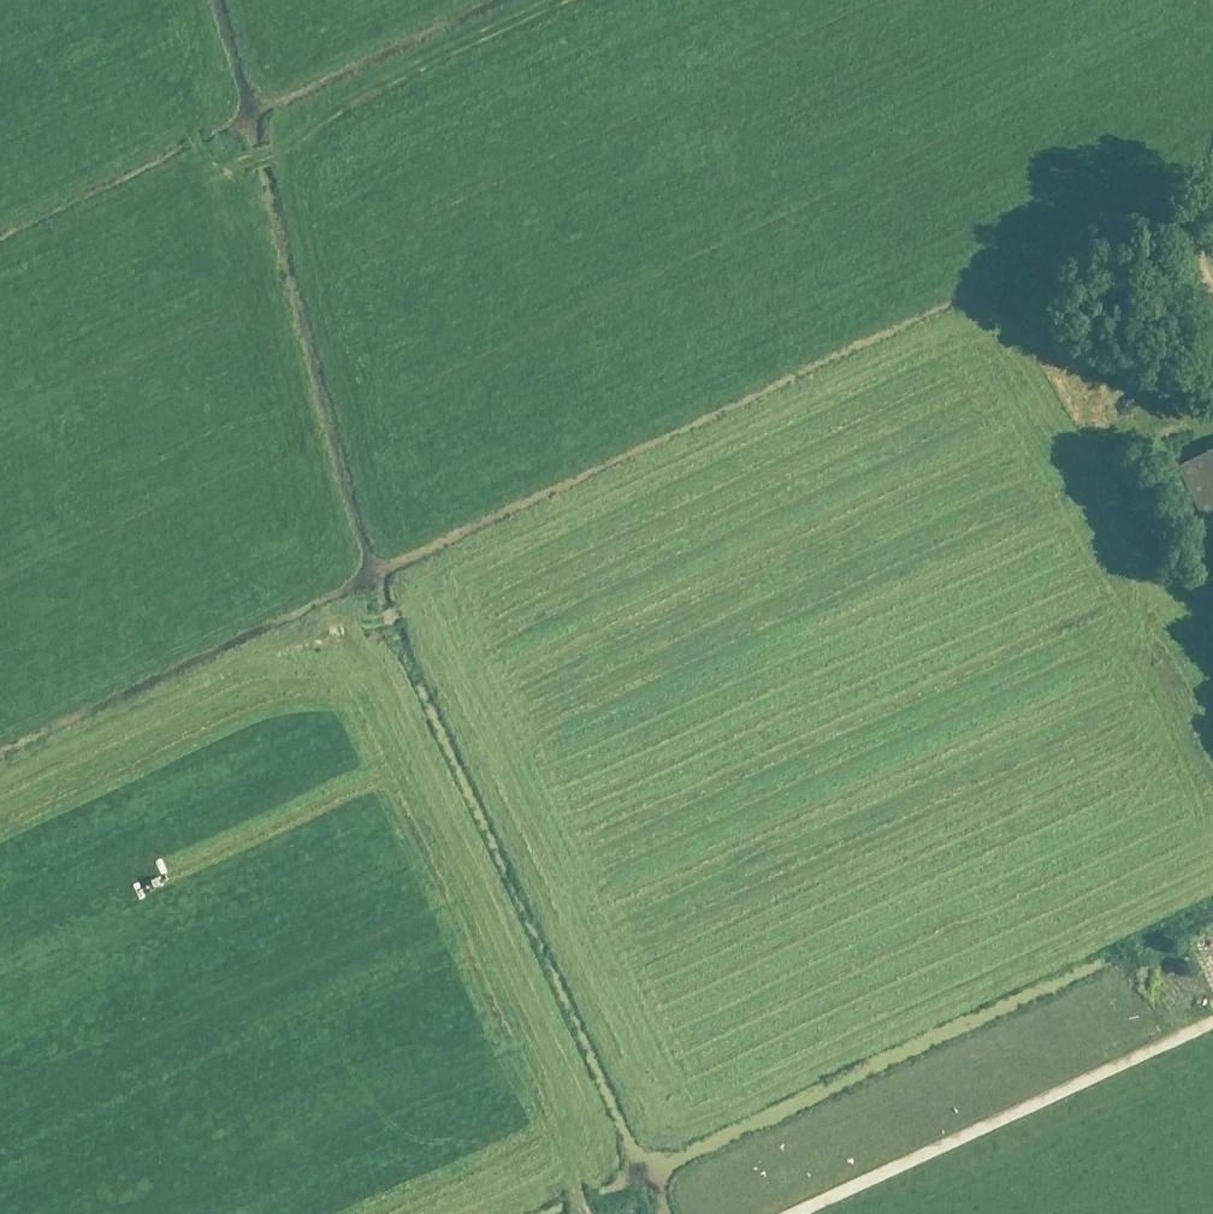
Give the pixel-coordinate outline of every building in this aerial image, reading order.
[(1178,472),(1212,546),(1212,456),(1178,472)]
